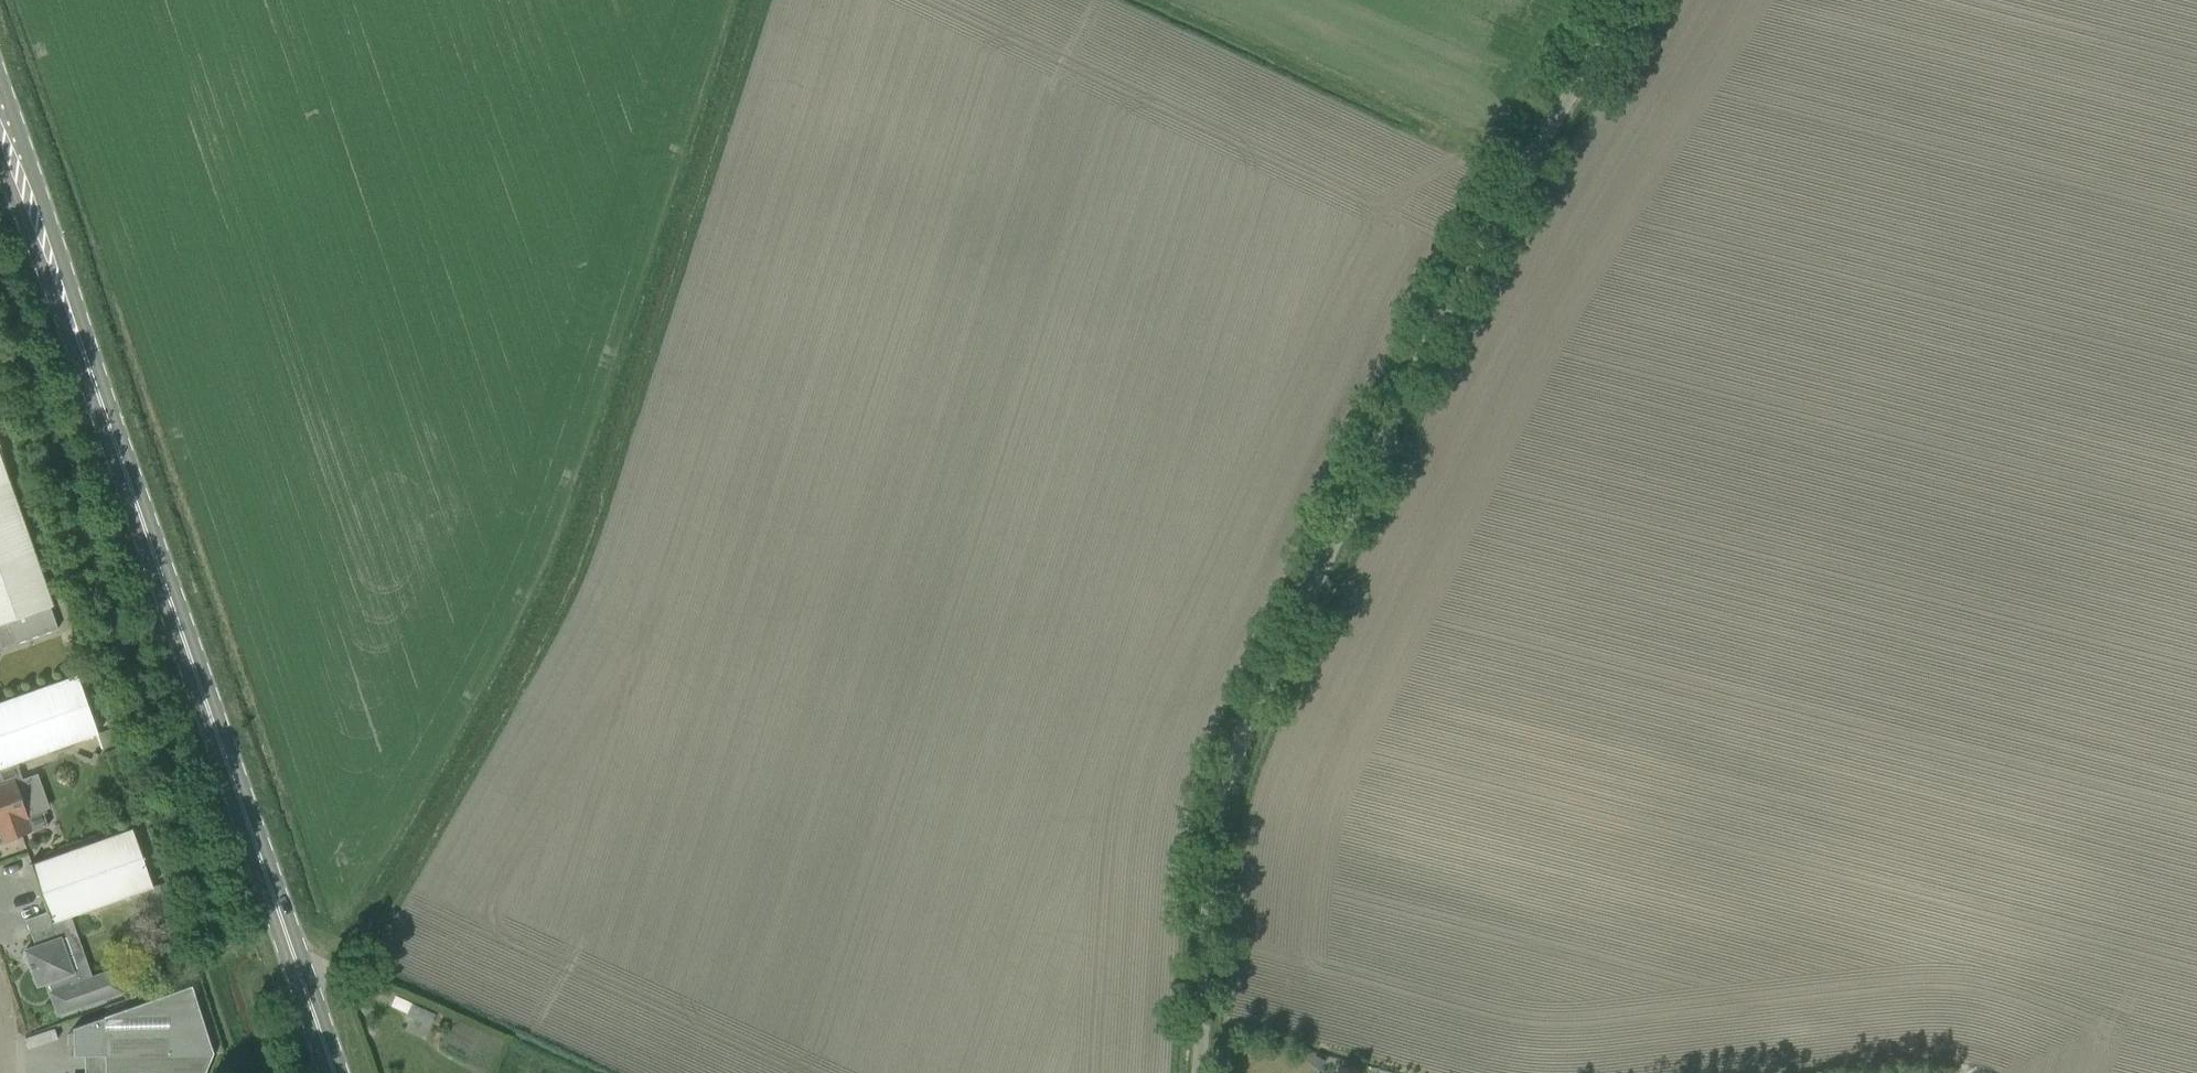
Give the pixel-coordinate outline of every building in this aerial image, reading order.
[(13,644),(57,629),(49,607),(52,606),(8,479),(3,467),(6,465),(0,447),(0,624),(5,622),(13,644)] [(0,702),(0,768),(16,762),(97,733),(77,675),(0,702)] [(0,786),(0,837),(2,842),(21,835),(31,832),(47,826),(42,810),(49,807),(37,774),(22,779),(16,762),(0,768),(0,782),(1,785),(0,786)] [(151,888),(130,829),(29,864),(50,923),(151,888)] [(54,927),(31,935),(35,946),(24,950),(37,985),(47,982),(51,992),(49,992),(57,1014),(122,991),(114,969),(74,983),(71,973),(72,973),(60,937),(58,938),(54,927)] [(213,1052),(191,985),(72,1027),(73,1054),(83,1054),(106,1053),(107,1072),(205,1072),(213,1052)]
